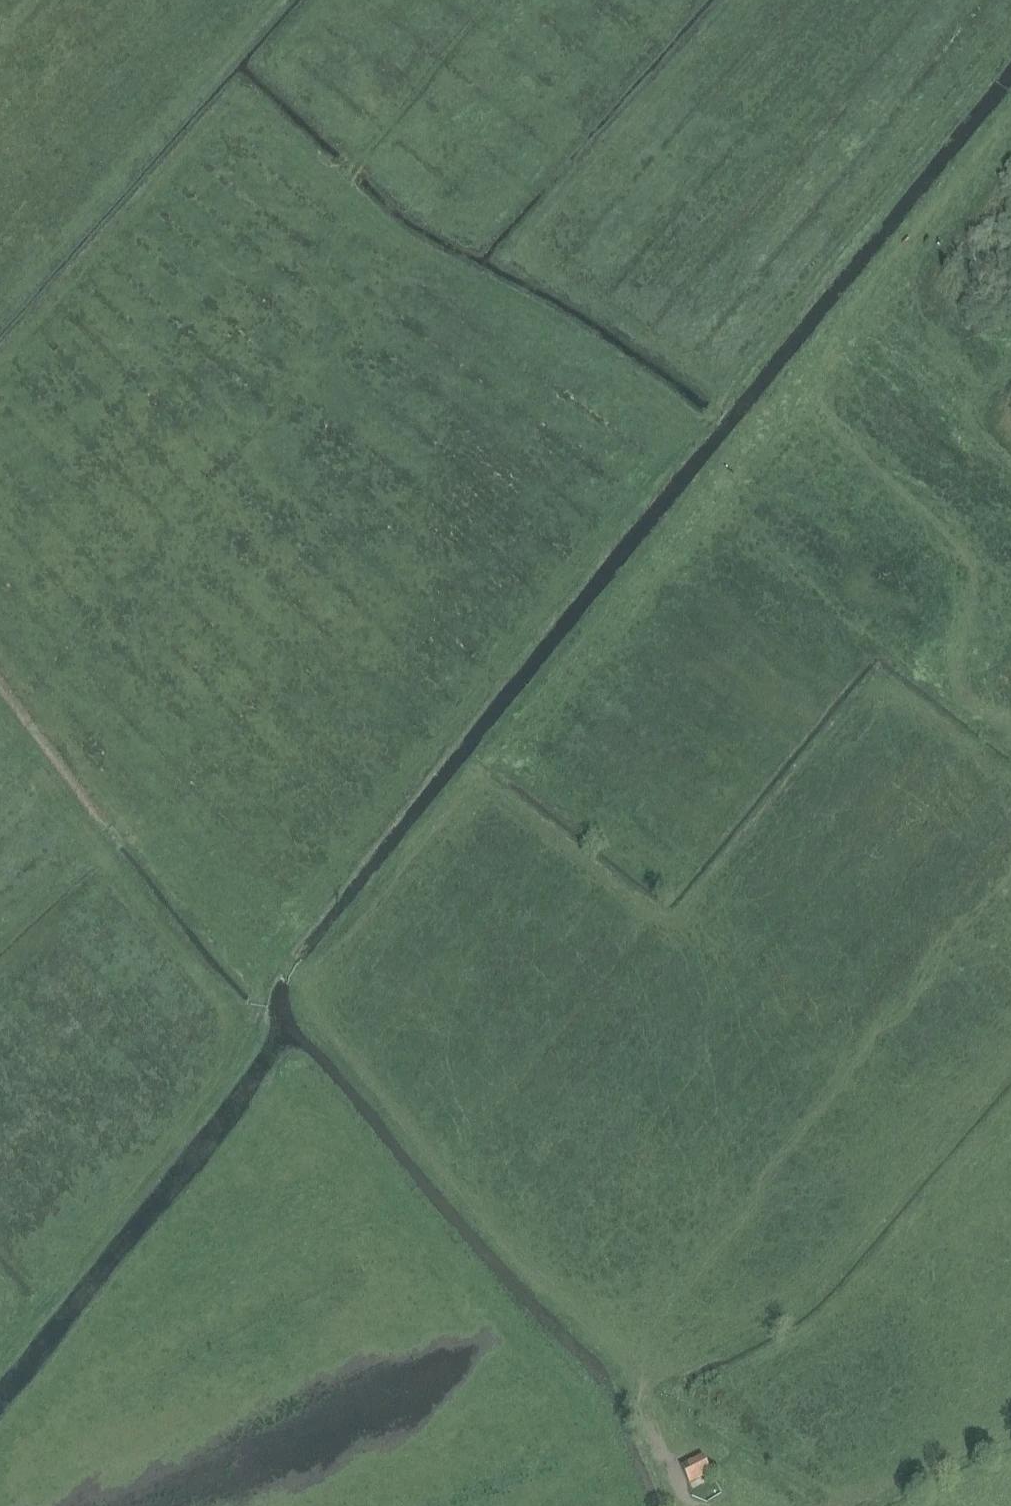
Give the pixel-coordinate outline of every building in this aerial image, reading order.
[(689,1482),(710,1472),(702,1454),(681,1464),(689,1482)]
